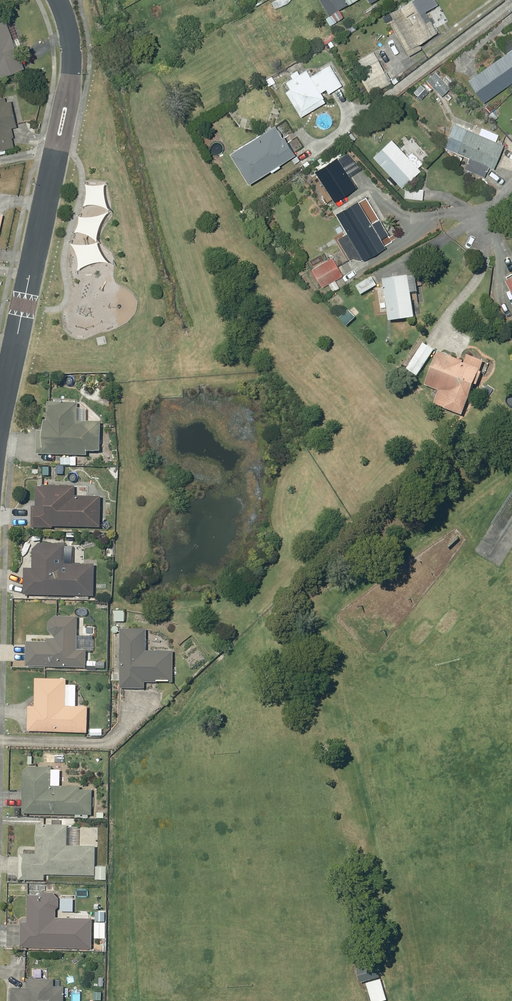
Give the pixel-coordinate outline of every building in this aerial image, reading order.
[(394,21),(389,24),(408,55),(422,47),(418,41),(431,34),(411,0),(409,0),(389,12),(394,21)] [(2,67),(5,76),(28,67),(10,20),(0,23),(0,68),(2,67)] [(466,80),(482,102),(511,80),(511,47),(466,80)] [(372,50),(355,60),(360,70),(356,72),(369,94),(389,82),(372,50)] [(264,95),(255,100),(266,120),(275,114),(271,107),(283,100),(287,107),(314,92),(310,85),(317,81),(312,74),(305,77),(302,71),(275,87),(278,93),(272,96),(267,87),(261,90),(264,95)] [(449,87),(434,72),(425,80),(440,96),(449,87)] [(430,91),(421,81),(414,87),(422,97),(430,91)] [(17,146),(15,136),(17,135),(15,126),(20,125),(14,100),(10,101),(8,96),(0,98),(0,150),(17,146)] [(487,104),(482,109),(487,114),(492,109),(487,104)] [(491,111),(487,114),(492,120),(496,116),(491,111)] [(468,158),(464,168),(483,176),(488,166),(492,168),(502,144),(494,140),(497,134),(481,127),(478,133),(453,122),(443,147),(468,158)] [(273,124),(228,150),(246,181),(292,154),(282,135),(280,136),(273,124)] [(416,167),(421,162),(411,151),(406,155),(390,139),(372,156),(388,174),(385,177),(391,184),(395,181),(400,187),(419,169),(416,167)] [(321,155),(316,159),(319,165),(325,161),(321,155)] [(403,198),(422,199),(422,189),(404,188),(403,198)] [(362,260),(384,247),(357,200),(334,213),(362,260)] [(391,223),(410,224),(410,214),(392,213),(391,223)] [(331,257),(310,269),(321,287),(341,275),(331,257)] [(369,274),(354,283),(360,294),(375,285),(369,274)] [(407,275),(381,279),(387,321),(413,317),(409,293),(416,292),(414,277),(407,278),(407,275)] [(347,310),(338,318),(345,326),(354,317),(347,310)] [(422,343),(405,368),(416,375),(433,350),(422,343)] [(423,385),(438,390),(433,404),(460,415),(478,369),(479,370),(483,361),(466,354),(463,363),(461,362),(461,361),(437,351),(423,385)] [(35,454),(85,455),(85,450),(99,451),(100,421),(76,421),(76,403),(46,402),(46,420),(42,420),(42,431),(36,431),(35,454)] [(73,496),(73,486),(41,485),(41,487),(35,487),(35,506),(31,506),(30,527),(51,528),(51,526),(99,527),(100,497),(73,496)] [(23,569),(22,595),(93,597),(93,565),(63,564),(63,544),(38,543),(31,550),(31,569),(23,569)] [(113,622),(123,622),(123,611),(113,611),(113,622)] [(53,637),(54,637),(54,639),(46,639),(46,643),(25,642),(24,666),(84,668),(85,650),(75,650),(76,617),(53,617),(47,622),(47,631),(53,637)] [(145,651),(145,629),(119,629),(119,688),(144,688),(144,682),(172,683),(172,651),(145,651)] [(28,732),(86,733),(86,707),(64,707),(65,679),(34,679),(34,706),(28,706),(28,732)] [(79,788),(79,785),(50,784),(51,766),(27,765),(22,771),(21,812),(91,813),(91,788),(79,788)] [(18,853),(18,878),(43,879),(43,873),(94,874),(94,845),(66,844),(66,824),(35,823),(34,853),(18,853)] [(95,865),(94,879),(105,879),(106,865),(95,865)] [(19,946),(90,947),(91,917),(54,916),(54,908),(58,905),(58,897),(52,891),(44,891),(41,894),(26,894),(25,921),(20,921),(19,946)] [(94,911),(94,920),(103,920),(104,911),(94,911)] [(105,922),(94,922),(94,937),(105,937),(105,922)] [(355,967),(360,982),(365,980),(371,1000),(378,1000),(386,999),(375,961),(355,967)] [(63,985),(52,985),(52,978),(26,978),(26,987),(10,987),(10,1000),(62,1000),(63,985)]
